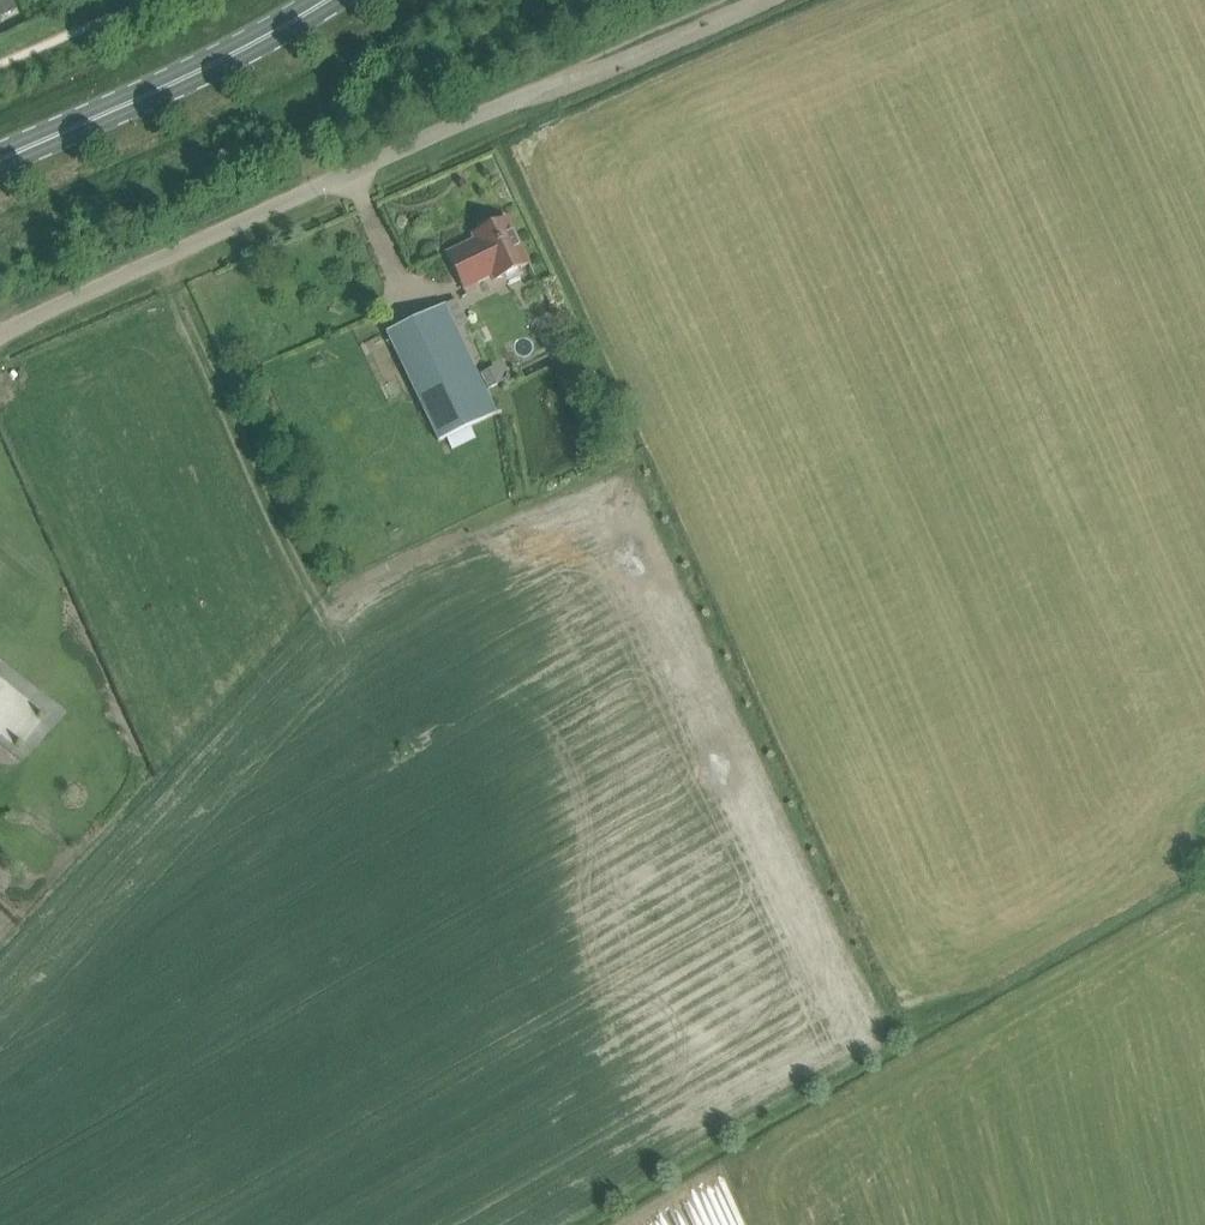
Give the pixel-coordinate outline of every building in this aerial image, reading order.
[(18,10),(14,0),(0,0),(0,17),(18,10)] [(483,226),(481,230),(473,234),(475,239),(447,253),(464,289),(492,275),(495,281),(530,264),(508,217),(499,222),(494,220),(483,226)] [(387,332),(398,354),(439,441),(497,413),(445,305),(387,332)] [(249,363),(235,369),(242,384),(255,378),(249,363)] [(504,381),(502,378),(496,366),(481,374),(488,389),(504,381)]
